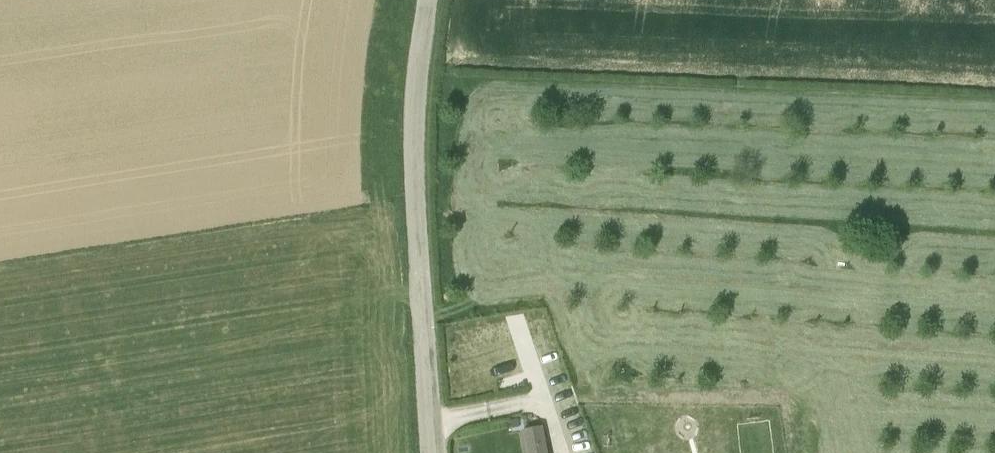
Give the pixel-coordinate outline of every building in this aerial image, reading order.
[(545,427),(525,431),(529,452),(549,452),(545,427)]
